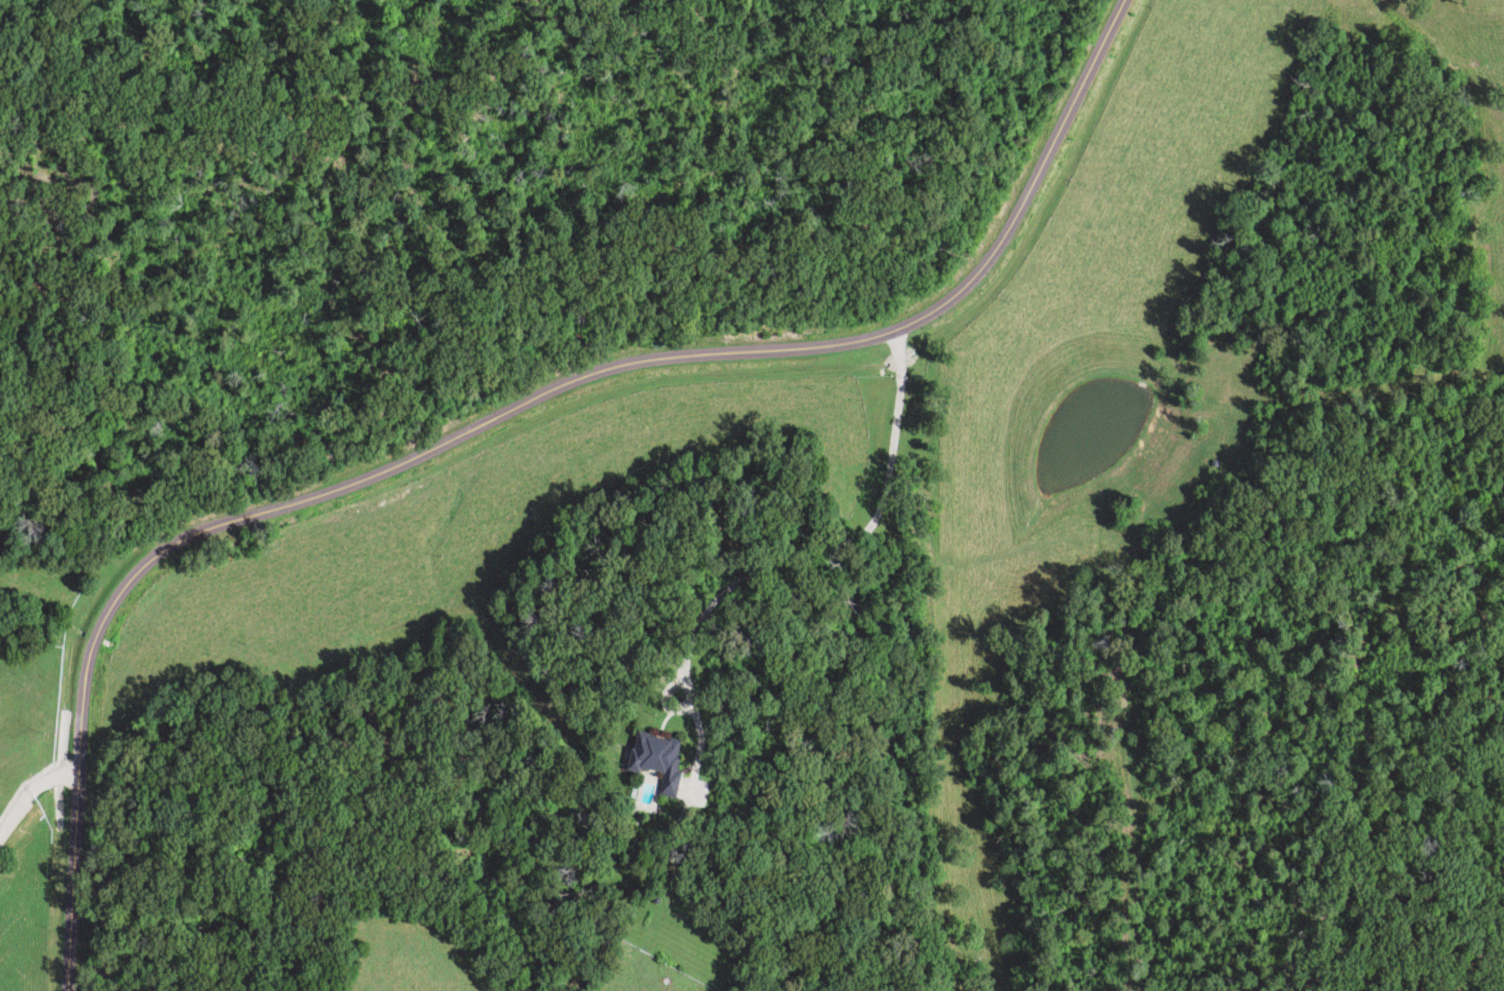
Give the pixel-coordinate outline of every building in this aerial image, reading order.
[(670,800),(681,744),(632,734),(625,770),(661,777),(657,797),(670,800)]
